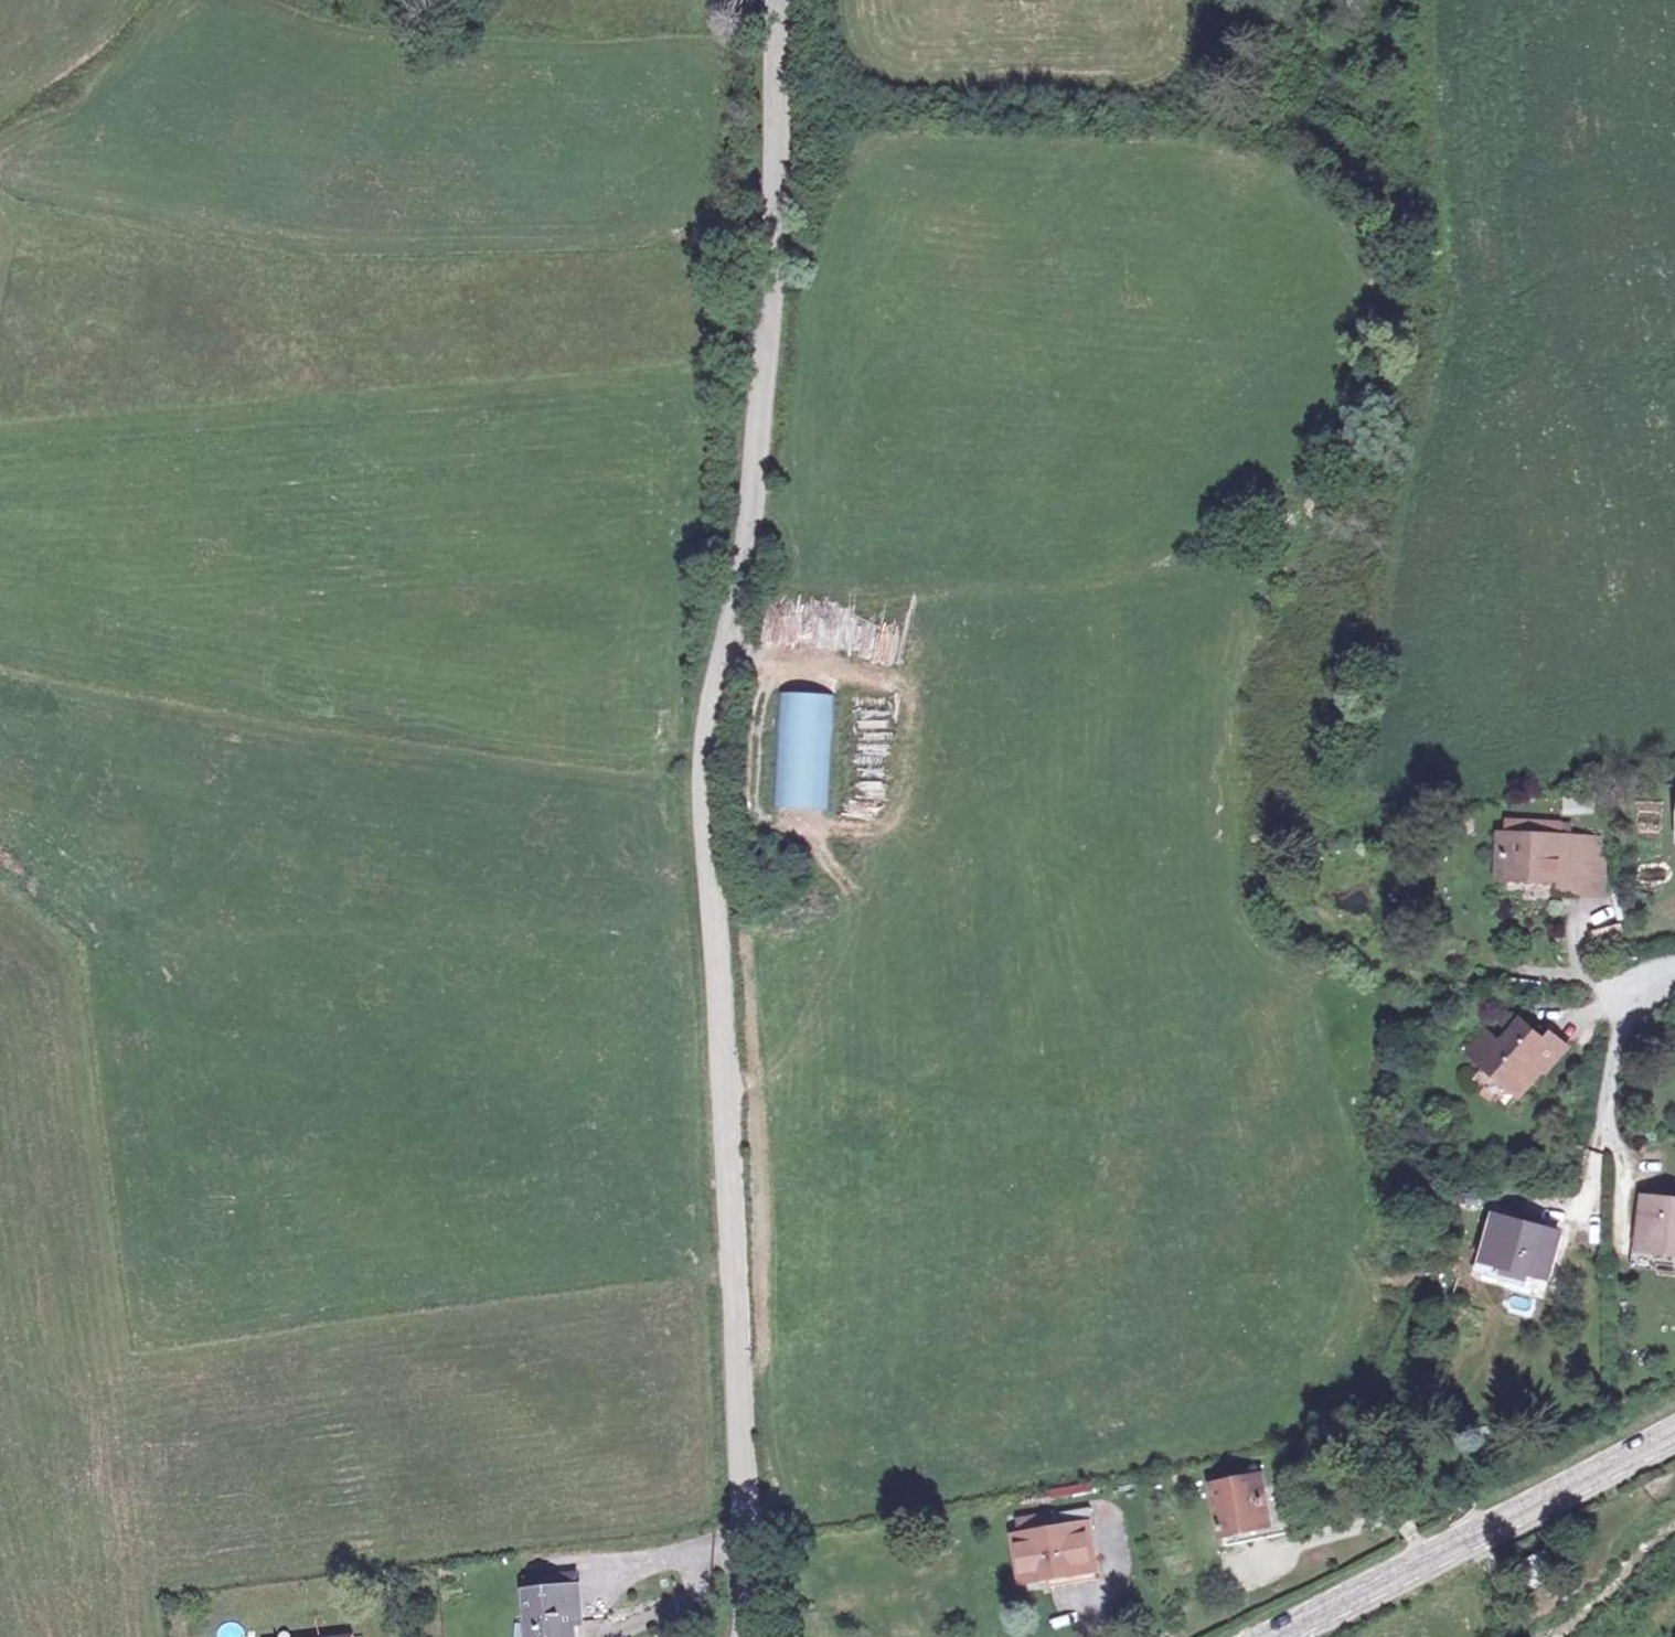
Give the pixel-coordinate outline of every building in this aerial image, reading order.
[(827,685),(773,684),(772,799),(826,800),(827,685)] [(1590,811),(1589,795),(1563,797),(1564,813),(1590,811)] [(1558,812),(1504,808),(1504,822),(1558,825),(1558,812)] [(1504,822),(1498,821),(1494,868),(1518,870),(1555,872),(1554,881),(1554,884),(1596,886),(1599,853),(1593,852),(1595,828),(1558,825),(1504,822)] [(1518,878),(1554,881),(1555,872),(1518,870),(1518,878)] [(1503,1030),(1481,1052),(1517,1088),(1567,1037),(1554,1023),(1546,1030),(1524,1009),(1503,1030)] [(1481,1052),(1503,1030),(1489,1017),(1468,1039),(1481,1052)] [(1643,1190),(1639,1239),(1674,1242),(1674,1192),(1643,1190)] [(1567,1223),(1505,1203),(1487,1258),(1507,1264),(1509,1259),(1532,1267),(1535,1257),(1554,1263),(1567,1223)] [(1261,1471),(1216,1481),(1229,1539),(1241,1538),(1241,1543),(1262,1543),(1262,1533),(1274,1530),(1261,1471)] [(1091,1499),(1055,1505),(1058,1526),(1021,1532),(1026,1566),(1048,1563),(1051,1578),(1102,1571),(1099,1549),(1091,1550),(1086,1521),(1095,1520),(1091,1499)] [(528,1582),(533,1633),(533,1636),(582,1636),(579,1605),(588,1604),(585,1575),(528,1582)]
